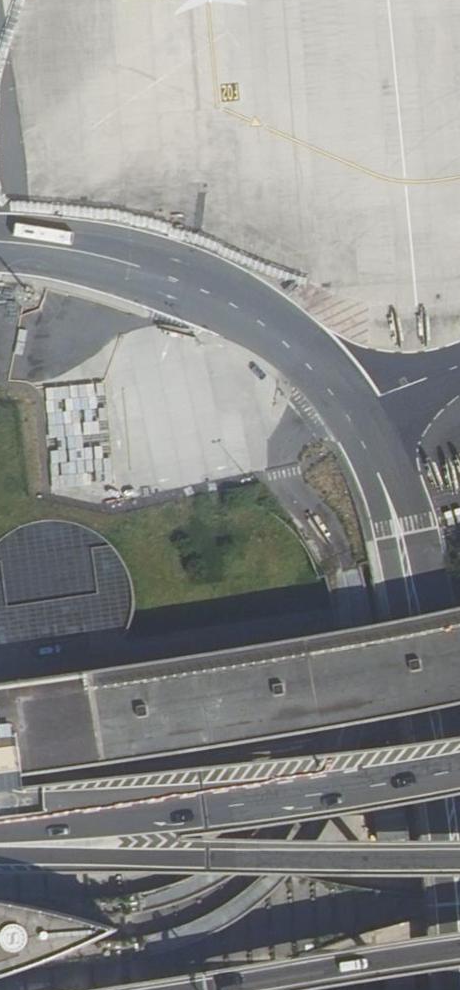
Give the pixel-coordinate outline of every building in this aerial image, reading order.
[(78,779),(254,750),(388,725),(459,710),(459,609),(423,617),(367,628),(234,650),(4,684),(0,685),(0,790),(78,779)] [(12,975),(19,973),(27,970),(35,967),(64,956),(98,940),(118,931),(62,914),(13,904),(0,902),(0,979),(12,975)]
